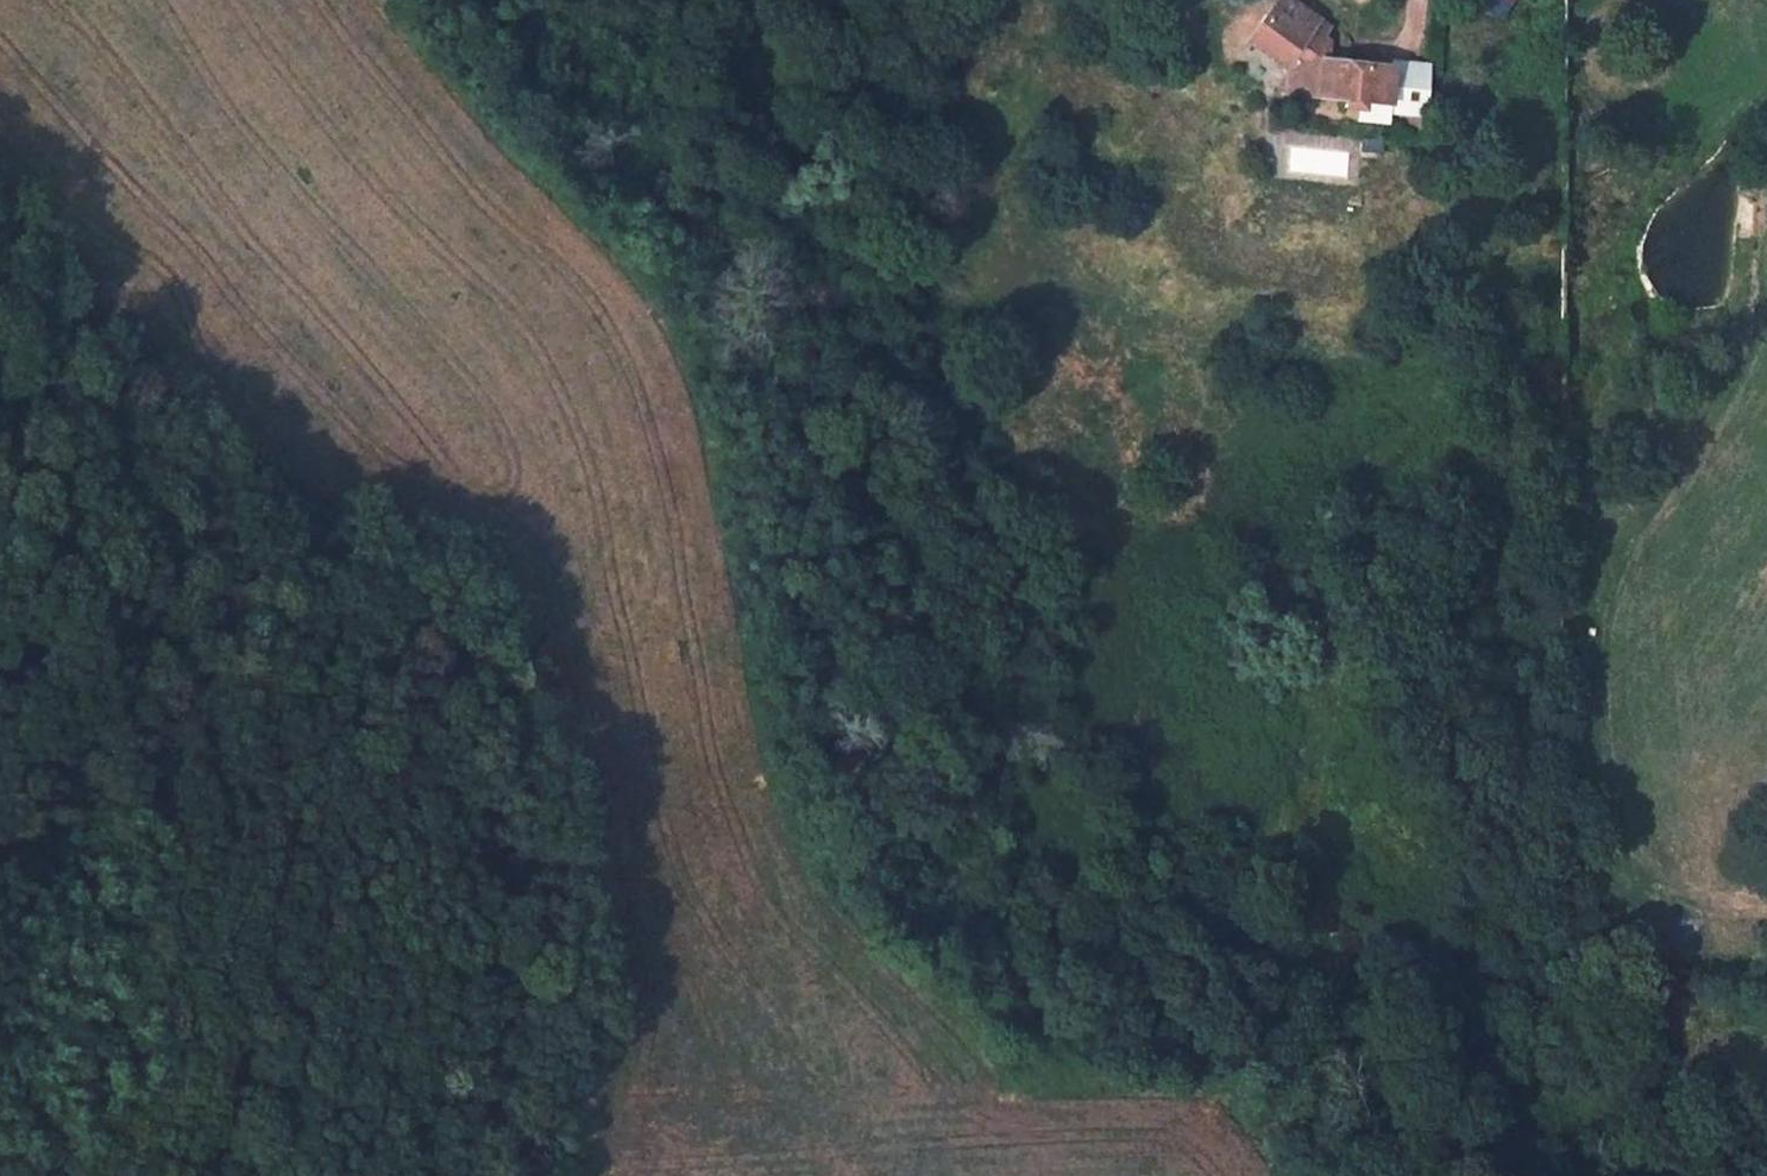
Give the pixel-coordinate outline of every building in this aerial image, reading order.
[(1427,66),(1388,62),(1388,68),(1322,61),(1323,46),(1316,41),(1324,30),(1286,0),(1279,0),(1248,40),(1287,71),(1285,94),(1341,100),(1341,108),(1356,109),(1355,120),(1385,123),(1385,113),(1422,116),(1427,66)] [(1471,1),(1497,17),(1507,0),(1472,0),(1471,1)]
